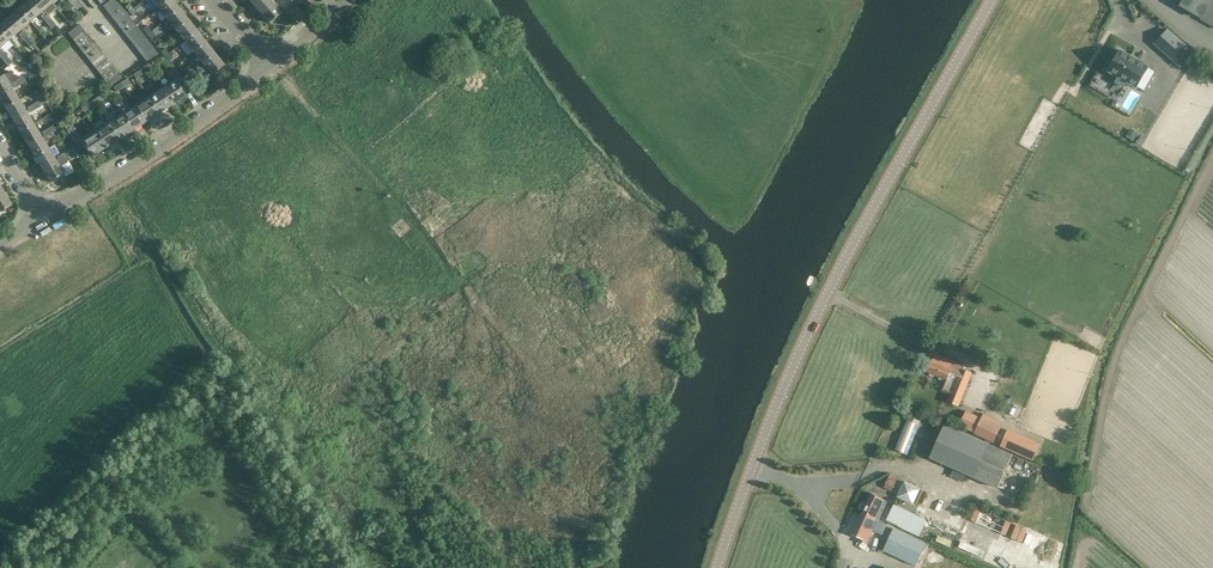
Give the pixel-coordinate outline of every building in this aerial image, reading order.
[(19,7),(31,20),(42,11),(33,0),(28,0),(19,7)] [(42,11),(44,13),(45,12),(48,15),(57,8),(52,2),(53,1),(52,0),(33,0),(42,11)] [(103,6),(107,11),(118,2),(116,0),(110,0),(103,6)] [(156,5),(165,16),(178,6),(173,0),(162,0),(156,5)] [(271,1),(270,0),(250,0),(259,11),(271,1)] [(1180,6),(1202,18),(1201,20),(1212,26),(1212,0),(1183,0),(1180,6)] [(271,1),(259,11),(268,22),(281,12),(271,1)] [(118,2),(107,11),(111,17),(123,8),(118,2)] [(133,8),(129,3),(125,6),(129,11),(133,8)] [(178,6),(165,16),(174,28),(187,18),(178,6)] [(19,7),(8,16),(19,30),(31,20),(19,7)] [(123,8),(111,17),(116,23),(127,14),(123,8)] [(133,8),(129,11),(133,16),(137,13),(133,8)] [(48,15),(45,12),(44,13),(41,16),(46,22),(51,18),(48,15)] [(127,14),(116,23),(120,28),(132,19),(127,14)] [(0,24),(0,29),(8,39),(19,30),(8,16),(0,24)] [(51,18),(46,22),(52,28),(56,25),(51,18)] [(187,18),(174,28),(183,40),(196,30),(187,18)] [(136,25),(132,19),(120,28),(125,34),(136,25)] [(79,24),(68,33),(72,39),(83,30),(79,24)] [(141,31),(136,25),(125,34),(129,40),(141,31)] [(151,30),(147,25),(143,29),(147,34),(151,30)] [(1168,28),(1153,44),(1180,68),(1195,52),(1168,28)] [(8,39),(0,29),(0,46),(8,39)] [(83,30),(72,39),(76,44),(88,35),(83,30)] [(151,30),(147,34),(151,39),(155,35),(151,30)] [(196,30),(183,40),(192,51),(205,41),(196,30)] [(29,37),(23,31),(19,34),(24,41),(29,37)] [(141,31),(129,40),(134,45),(145,36),(141,31)] [(88,35),(76,44),(81,50),(92,41),(88,35)] [(145,36),(134,45),(138,51),(150,42),(145,36)] [(29,37),(24,41),(30,47),(34,43),(29,37)] [(92,41),(81,50),(85,55),(97,47),(92,41)] [(205,41),(192,51),(201,63),(214,53),(205,41)] [(150,42),(138,51),(143,57),(154,48),(150,42)] [(97,47),(85,55),(90,61),(101,52),(97,47)] [(154,48),(143,57),(147,62),(159,54),(154,48)] [(169,53),(165,48),(160,52),(164,56),(169,53)] [(1120,50),(1108,71),(1119,77),(1117,80),(1116,81),(1116,82),(1124,87),(1127,82),(1134,86),(1137,87),(1140,89),(1144,92),(1156,71),(1149,67),(1120,50)] [(101,52),(90,61),(94,67),(106,58),(101,52)] [(169,53),(164,56),(168,61),(173,58),(169,53)] [(214,53),(201,63),(211,75),(224,65),(214,53)] [(7,56),(3,59),(8,66),(12,62),(7,56)] [(106,58),(94,67),(99,73),(110,64),(106,58)] [(110,64),(99,73),(103,79),(115,70),(110,64)] [(175,80),(162,89),(171,104),(185,95),(177,83),(183,79),(175,68),(169,72),(175,80)] [(140,69),(133,74),(136,79),(144,74),(140,69)] [(189,74),(186,69),(181,72),(185,77),(189,74)] [(115,70),(103,79),(109,86),(122,78),(115,70)] [(0,77),(0,94),(11,87),(14,86),(15,88),(21,84),(18,80),(16,81),(9,71),(0,77)] [(189,74),(185,77),(188,82),(193,79),(189,74)] [(23,76),(18,80),(21,84),(26,81),(23,76)] [(127,78),(120,82),(123,87),(130,83),(127,78)] [(120,82),(113,87),(116,92),(123,87),(120,82)] [(0,94),(0,100),(5,108),(19,99),(11,87),(0,94)] [(162,89),(148,97),(158,112),(171,104),(162,89)] [(101,95),(94,100),(97,105),(104,100),(101,95)] [(44,97),(37,101),(41,106),(47,102),(44,97)] [(148,97),(135,106),(145,121),(158,112),(148,97)] [(19,99),(5,108),(12,120),(26,112),(19,99)] [(97,105),(94,100),(87,104),(90,109),(97,105)] [(32,104),(35,109),(41,106),(37,101),(32,104)] [(32,104),(27,107),(30,112),(35,109),(32,104)] [(118,108),(122,114),(131,129),(145,121),(135,106),(131,108),(130,106),(123,105),(118,108)] [(26,112),(12,120),(20,132),(33,124),(26,112)] [(122,114),(108,123),(118,138),(131,129),(122,114)] [(108,123),(95,131),(105,147),(118,138),(108,123)] [(33,124),(20,132),(27,144),(41,136),(33,124)] [(71,124),(68,126),(65,128),(78,147),(84,143),(91,155),(105,147),(95,131),(82,140),(74,128),(71,124)] [(53,125),(47,129),(50,134),(56,130),(53,125)] [(47,129),(42,132),(45,137),(50,134),(47,129)] [(1128,137),(1137,141),(1140,134),(1131,130),(1128,137)] [(41,136),(27,144),(34,156),(48,148),(41,136)] [(54,145),(48,148),(34,156),(42,168),(55,160),(53,156),(58,153),(54,145)] [(55,160),(42,168),(49,181),(63,173),(65,177),(74,171),(68,162),(66,158),(68,157),(70,161),(78,156),(76,153),(74,150),(69,152),(68,151),(57,157),(59,159),(56,161),(55,160)] [(0,194),(0,211),(11,205),(4,192),(0,194)] [(958,406),(971,373),(952,365),(954,361),(935,354),(932,362),(930,361),(926,372),(945,380),(941,390),(950,394),(947,401),(958,406)] [(966,411),(959,425),(974,433),(973,434),(995,444),(1001,430),(1004,423),(983,413),(981,419),(966,411)] [(908,455),(921,421),(909,416),(895,450),(908,455)] [(929,458),(998,488),(1013,454),(945,424),(929,458)] [(1033,460),(1036,455),(1026,451),(1030,441),(1007,432),(1002,445),(1033,460)] [(891,491),(898,478),(890,475),(883,488),(891,491)] [(913,505),(921,488),(904,480),(896,497),(913,505)] [(870,494),(861,513),(877,521),(887,501),(870,494)] [(894,504),(886,521),(919,536),(927,520),(894,504)] [(877,521),(861,513),(852,533),(861,538),(860,540),(867,543),(877,521)] [(883,550),(916,565),(926,544),(893,529),(883,550)]
